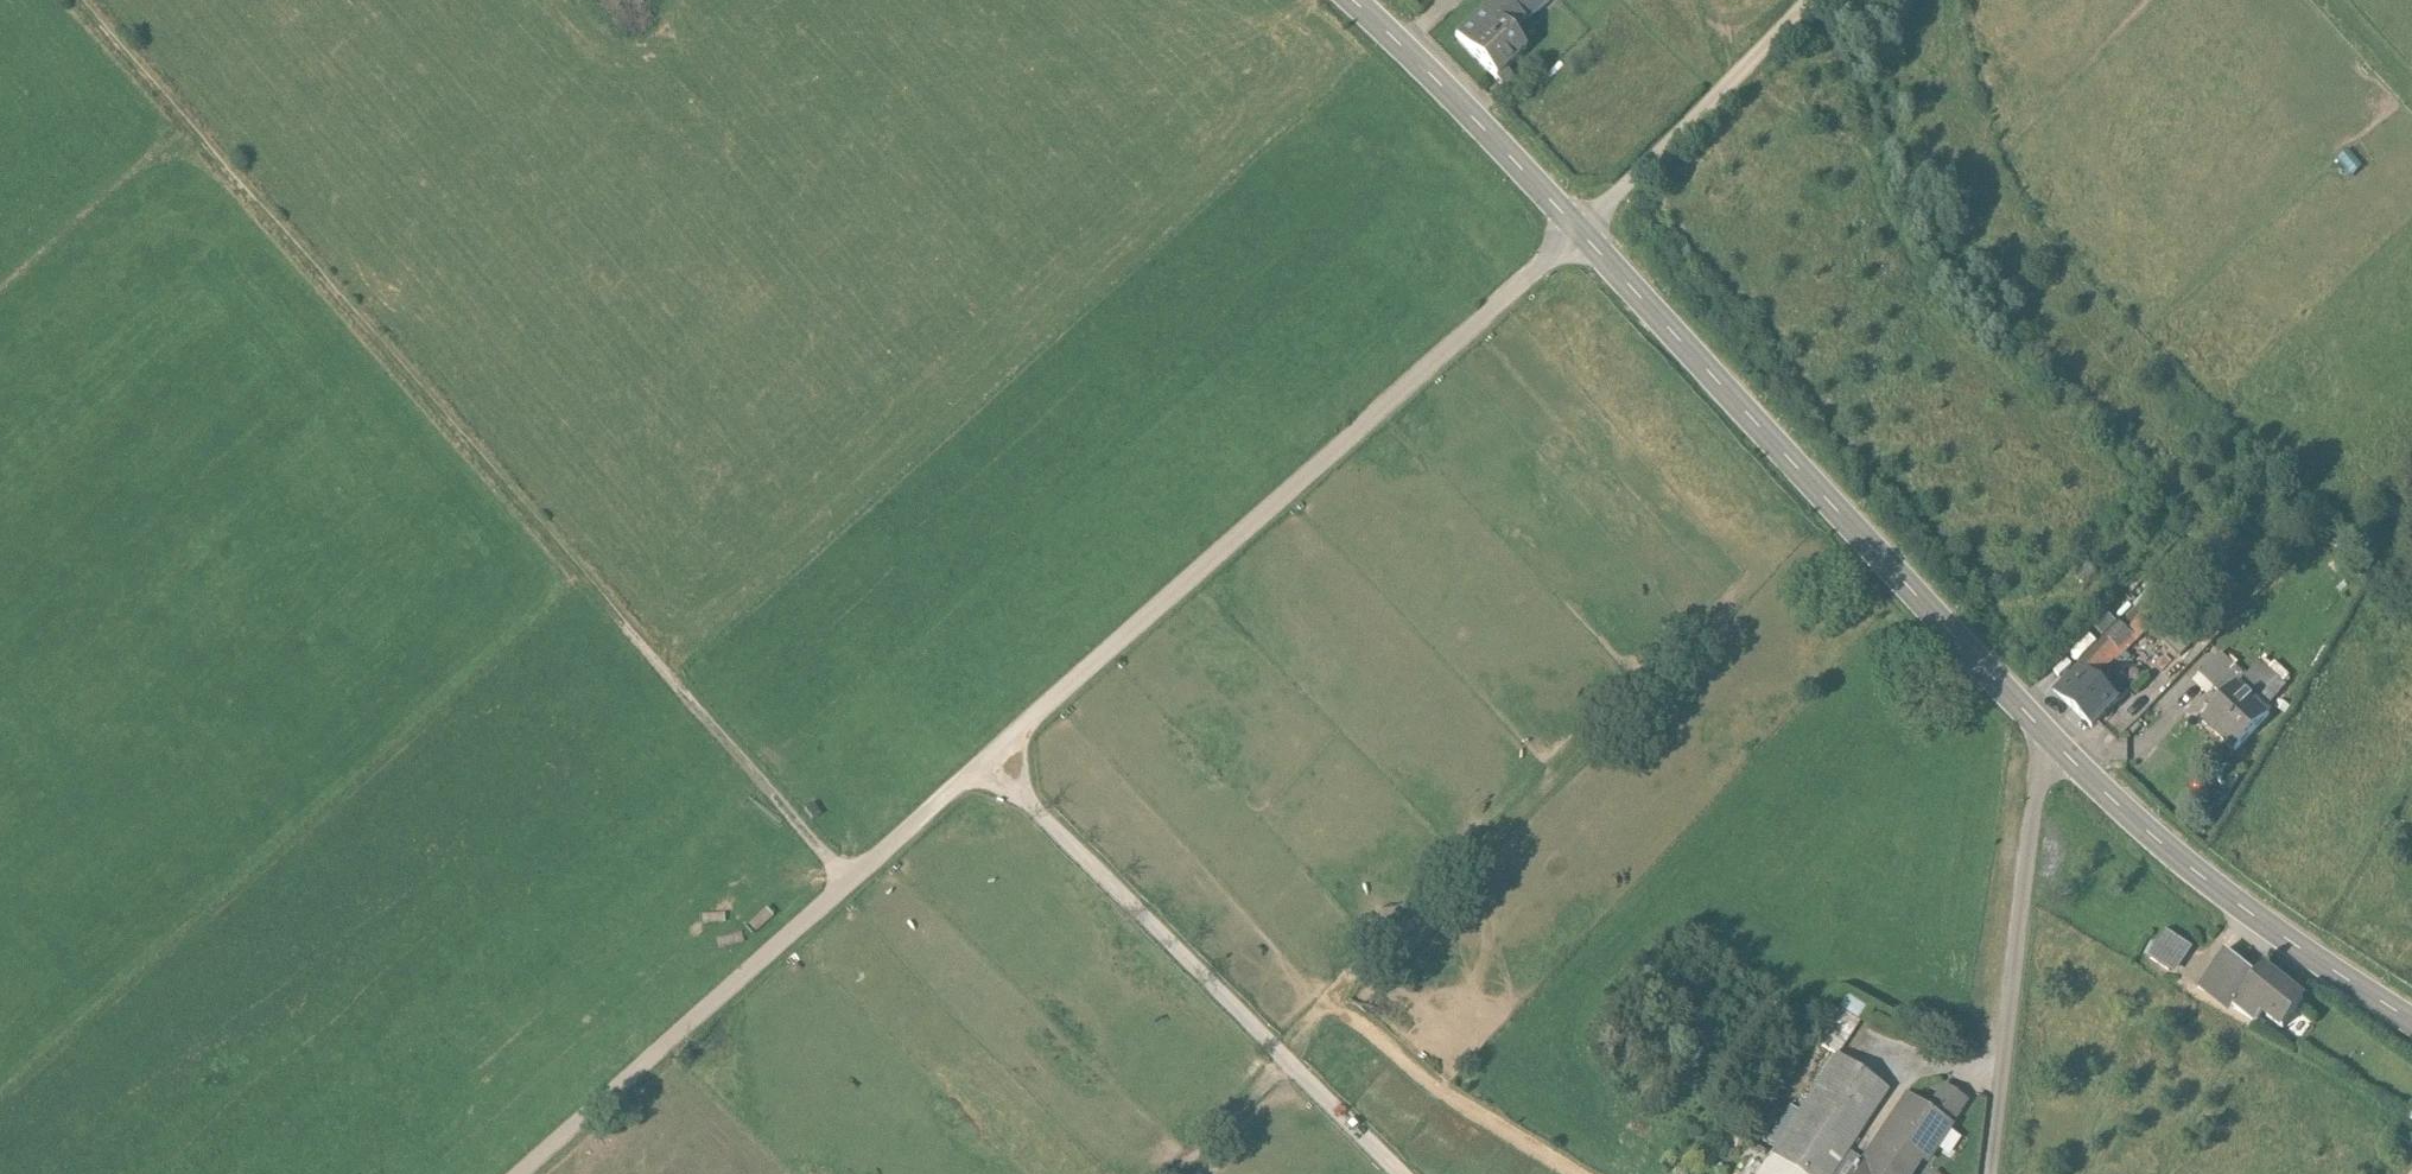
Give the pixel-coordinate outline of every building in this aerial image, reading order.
[(1456,40),(1496,84),(1524,58),(1507,40),(1550,0),(1499,0),(1456,40)] [(2149,595),(2119,627),(2130,638),(2147,621),(2178,651),(2197,631),(2178,613),(2173,619),(2149,595)] [(2082,663),(2097,679),(2134,643),(2130,638),(2119,627),(2082,663)] [(2235,683),(2237,685),(2246,677),(2234,666),(2237,663),(2229,656),(2226,658),(2220,653),(2200,674),(2223,695),(2235,683)] [(2260,662),(2246,677),(2237,685),(2264,711),(2287,688),(2260,662)] [(2095,732),(2123,704),(2097,679),(2082,663),(2054,692),(2095,732)] [(2201,718),(2236,751),(2269,716),(2264,711),(2237,685),(2235,683),(2223,695),(2201,718)] [(2191,951),(2166,934),(2150,957),(2175,974),(2191,951)] [(2235,1004),(2256,977),(2226,954),(2200,988),(2230,1011),(2235,1004)] [(2263,1014),(2282,1029),(2306,1000),(2265,967),(2256,977),(2235,1004),(2256,1022),(2263,1014)] [(1887,1092),(1835,1059),(1760,1173),(1833,1173),(1847,1152),(1887,1092)] [(1941,1085),(1927,1106),(1955,1125),(1968,1103),(1941,1085)] [(1860,1159),(1882,1173),(1913,1173),(1921,1162),(1927,1166),(1955,1125),(1927,1106),(1905,1092),(1860,1159)] [(1860,1159),(1847,1152),(1833,1173),(1850,1173),(1860,1159)] [(1860,1159),(1850,1173),(1882,1173),(1860,1159)]
